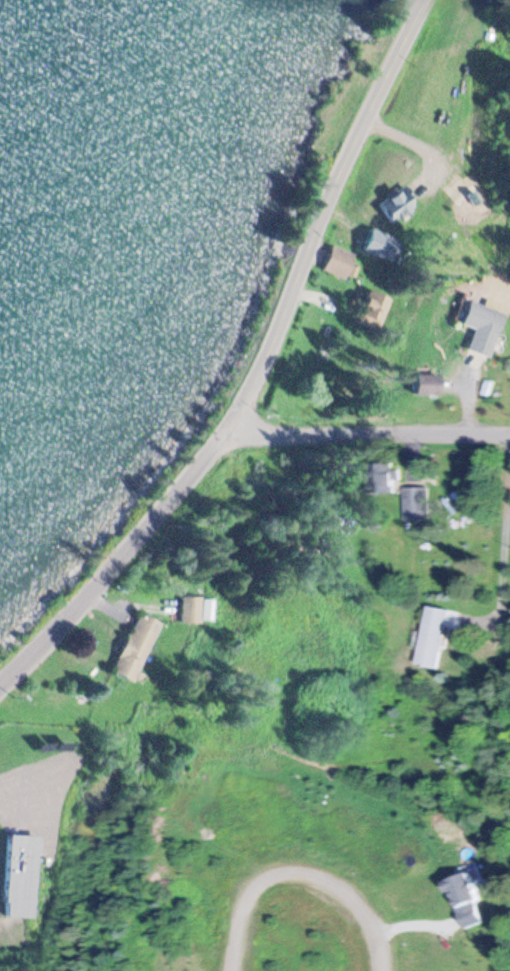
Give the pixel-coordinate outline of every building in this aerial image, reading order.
[(368,202),(384,223),(406,207),(390,185),(368,202)] [(316,268),(343,279),(347,270),(353,273),(356,266),(348,263),(352,254),(325,244),(316,268)] [(390,298),(362,289),(353,317),(381,326),(390,298)] [(485,356),(498,311),(461,300),(454,323),(468,327),(461,349),(485,356)] [(407,393),(432,393),(432,373),(407,373),(407,393)] [(366,493),(391,493),(391,462),(366,462),(366,493)] [(404,487),(404,518),(426,518),(426,487),(404,487)] [(215,622),(215,597),(180,597),(180,622),(215,622)] [(450,608),(426,604),(414,664),(438,668),(450,608)] [(159,622),(134,612),(109,672),(134,682),(159,622)] [(25,917),(28,834),(0,834),(0,916),(25,917)] [(460,928),(483,920),(465,870),(443,878),(460,928)]
